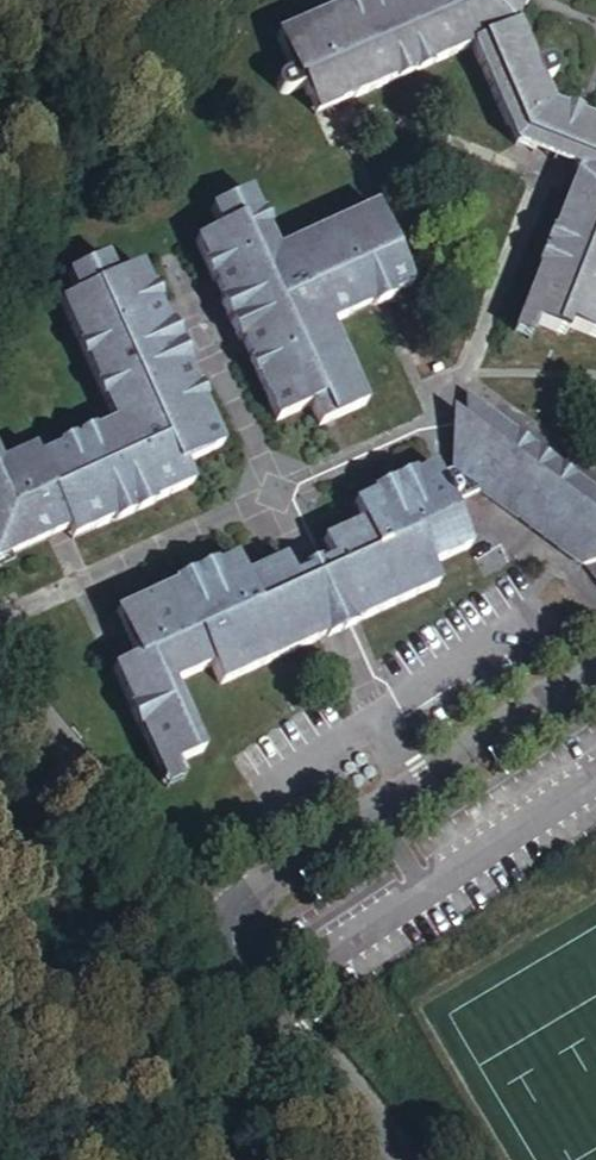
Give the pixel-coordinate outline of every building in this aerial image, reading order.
[(284,45),(298,78),(292,81),(286,84),(283,86),(282,88),(281,92),(282,96),(282,98),(285,101),(286,102),(290,102),(293,101),(309,93),(322,122),(349,110),(358,106),(478,54),(522,151),(583,175),(528,318),(545,325),(573,336),(577,329),(595,336),(595,126),(582,120),(559,111),(549,86),(552,85),(555,83),(560,80),(563,77),(564,75),(564,74),(565,71),(564,69),(562,65),(561,64),(558,63),(556,62),(550,63),(547,63),(543,66),(538,67),(533,70),(513,26),(523,0),(386,0),(284,45)] [(419,292),(376,195),(278,238),(260,197),(222,215),(231,236),(206,248),(283,426),(316,412),(325,432),(370,412),(334,330),(393,304),(419,292)] [(67,308),(120,432),(43,466),(38,456),(7,470),(0,455),(0,570),(66,541),(74,537),(78,546),(199,493),(188,470),(227,453),(149,271),(125,282),(115,260),(74,278),(85,300),(67,308)] [(538,341),(545,325),(528,318),(522,335),(538,341)] [(498,415),(473,397),(471,423),(460,415),(456,473),(498,415)] [(498,415),(456,473),(486,495),(588,570),(595,568),(595,487),(498,415)] [(486,495),(456,473),(443,479),(456,508),(486,495)] [(119,677),(165,781),(184,772),(211,760),(184,699),(223,683),(227,692),(344,639),(446,594),(436,569),(475,552),(456,508),(443,479),(441,474),(359,511),(368,532),(310,557),(252,583),(243,564),(120,620),(142,668),(119,677)] [(191,789),(184,772),(165,781),(172,797),(191,789)]
